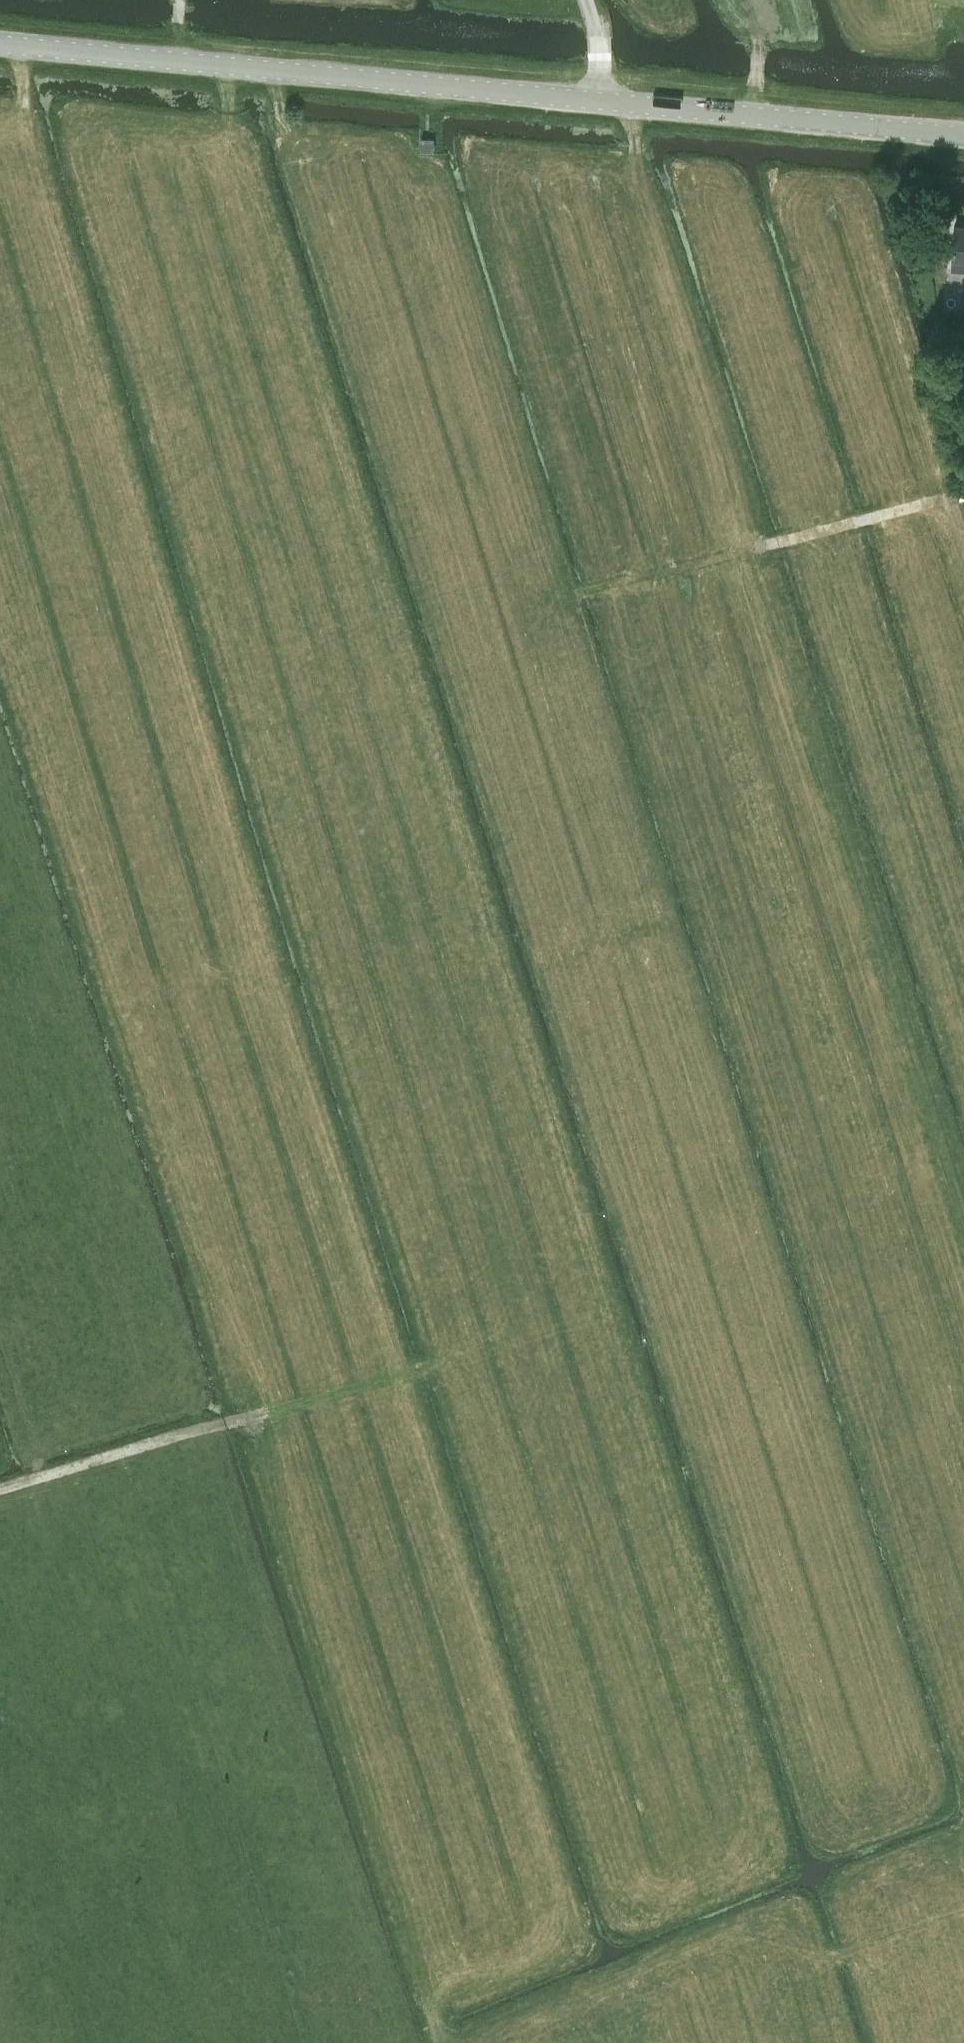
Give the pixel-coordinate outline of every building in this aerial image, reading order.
[(433,150),(433,138),(421,137),(420,150),(433,150)] [(951,268),(963,269),(963,226),(954,225),(951,268)]
